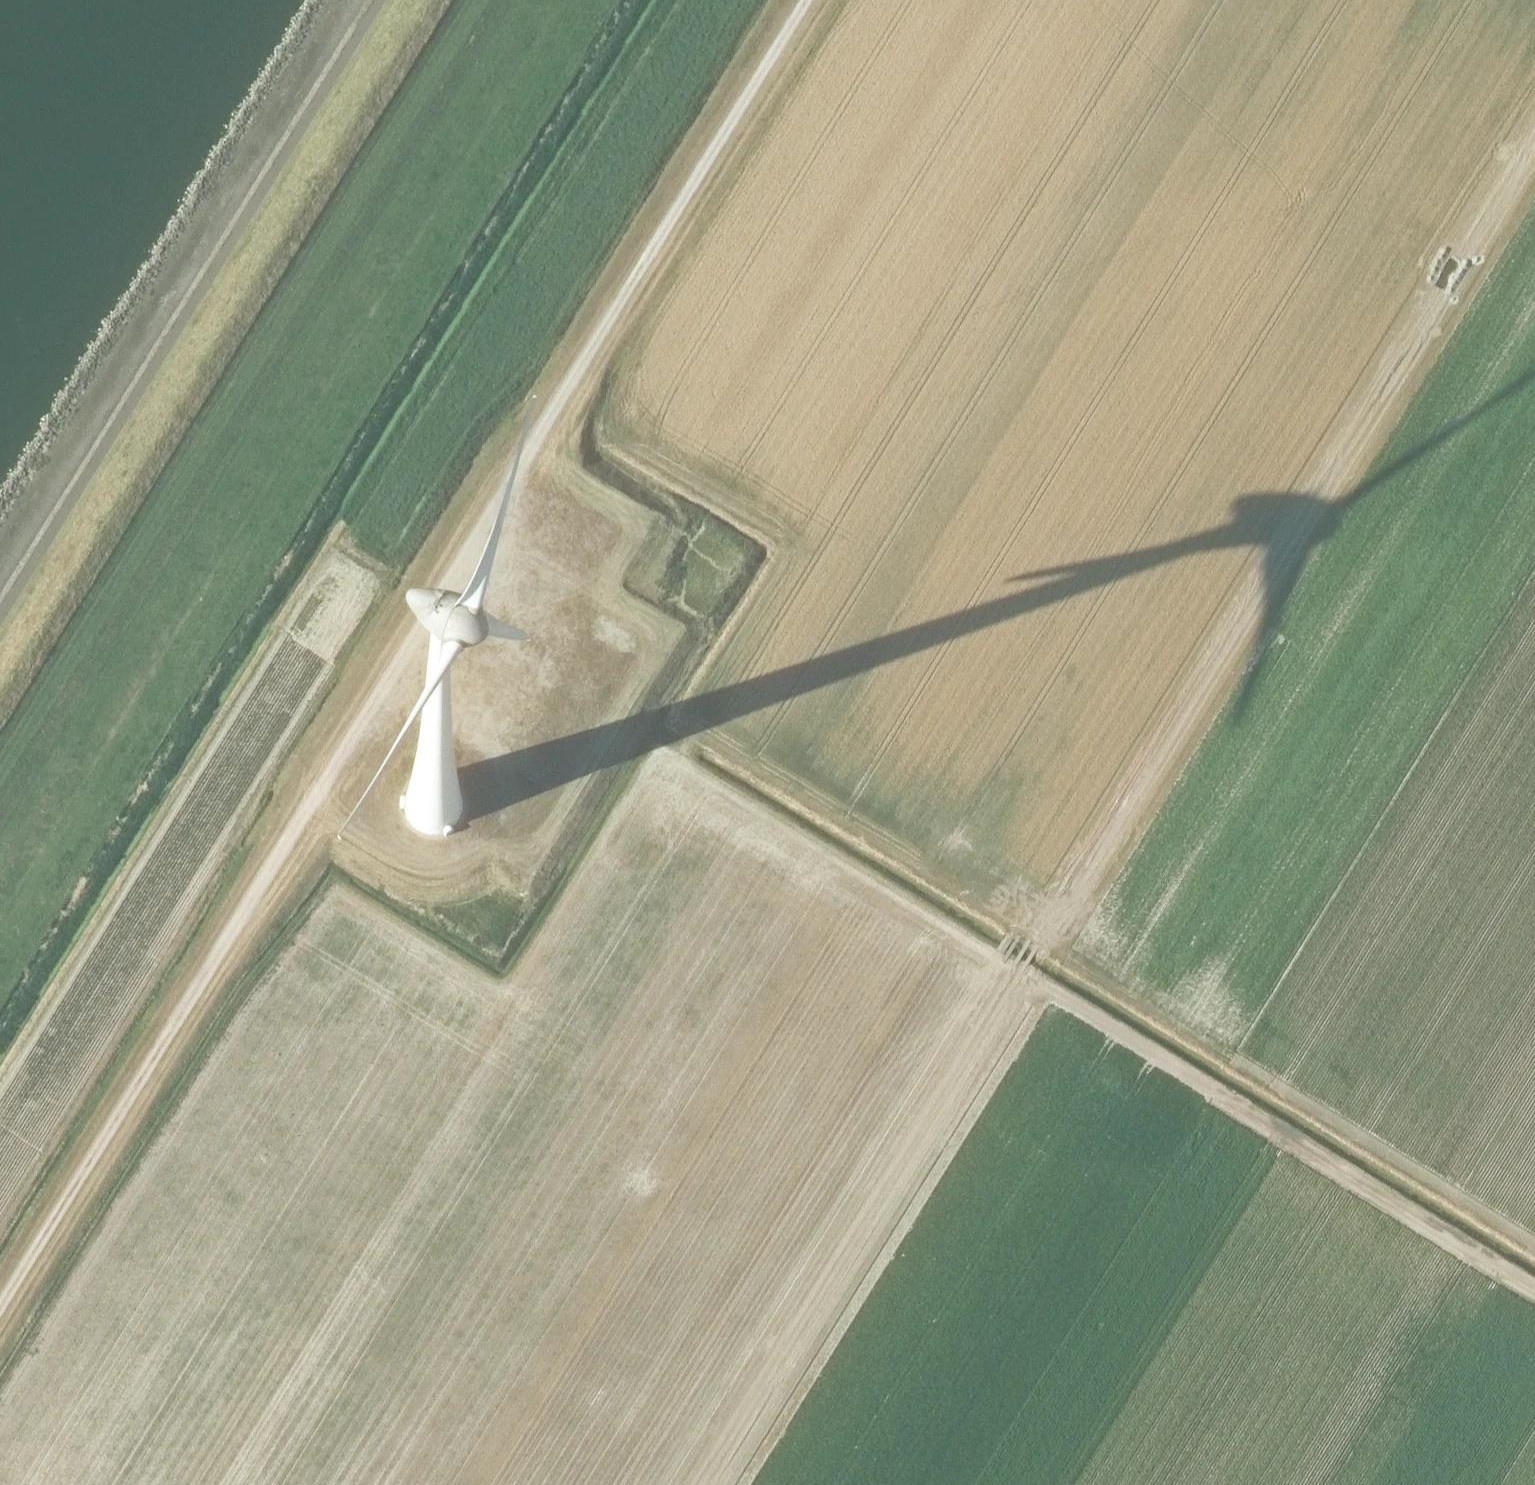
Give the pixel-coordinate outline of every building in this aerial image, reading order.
[(400,795),(399,804),(400,813),(404,822),(410,829),(418,834),(427,837),(437,837),(446,834),(453,829),(460,822),(463,813),(465,804),(463,795),(460,786),(453,779),(446,774),(437,771),(427,771),(418,774),(410,779),(404,786),(400,795)]
